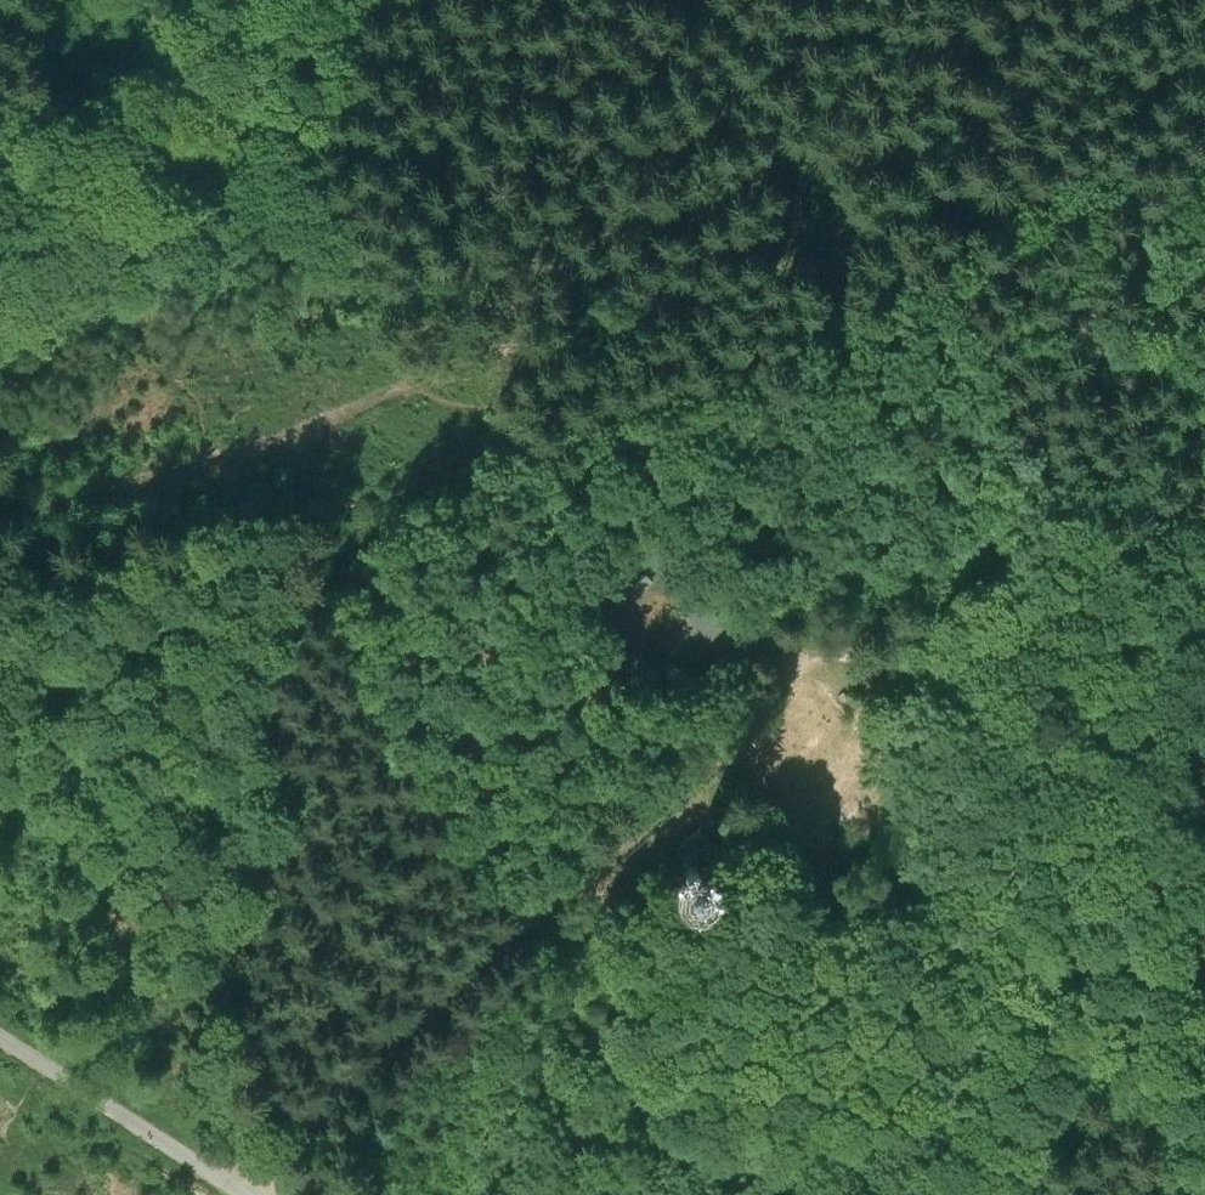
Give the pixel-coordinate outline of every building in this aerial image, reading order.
[(642,575),(637,580),(646,588),(651,583),(642,575)] [(703,601),(686,617),(693,625),(688,630),(697,638),(702,633),(710,641),(727,625),(703,601)] [(844,690),(838,695),(847,707),(853,703),(844,690)] [(659,860),(661,870),(665,879),(673,886),(682,890),(692,890),(701,888),(709,883),(715,875),(718,866),(718,857),(715,848),(709,840),(702,835),(693,832),(683,832),(674,836),(666,842),(661,851),(659,860)]
